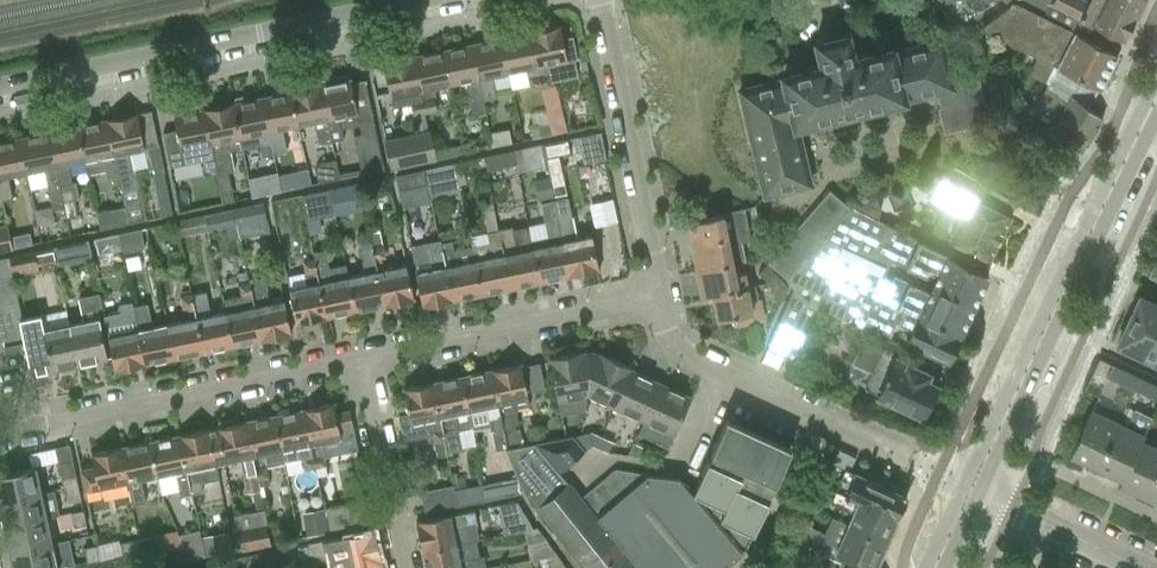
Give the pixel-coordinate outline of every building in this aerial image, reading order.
[(977,10),(984,8),(983,3),(992,0),(975,0),(977,10)] [(981,28),(1038,57),(1100,87),(1117,53),(1070,29),(1070,27),(1045,14),(1052,0),(1006,0),(1010,5),(981,28)] [(1045,14),(1070,27),(1070,29),(1117,53),(1143,0),(1089,0),(1089,1),(1088,0),(1052,0),(1045,14)] [(543,29),(530,32),(542,88),(556,85),(555,80),(577,76),(573,59),(576,58),(572,37),(562,39),(560,26),(556,26),(555,20),(542,23),(543,29)] [(530,32),(501,38),(508,72),(508,73),(532,68),(533,76),(527,77),(530,91),(542,88),(530,32)] [(739,91),(765,195),(810,184),(796,126),(940,91),(944,106),(939,108),(945,131),(988,120),(977,75),(952,81),(942,40),(895,52),(894,48),(868,55),(867,51),(862,52),(860,42),(851,45),(848,33),(840,35),(841,37),(823,41),(823,39),(815,41),(818,53),(808,55),(811,65),(806,67),(807,70),(781,77),(782,80),(739,91)] [(501,38),(472,44),(483,98),(483,100),(494,98),(496,98),(491,76),(495,76),(508,73),(508,72),(501,38)] [(472,44),(442,50),(449,84),(450,85),(465,82),(472,115),(486,112),(483,100),(483,98),(472,44)] [(442,50),(413,56),(424,110),(425,113),(436,110),(434,99),(435,99),(433,88),(450,85),(449,84),(442,50)] [(399,59),(398,54),(386,56),(387,61),(383,62),(388,86),(393,107),(411,103),(413,115),(425,113),(424,110),(413,56),(399,59)] [(1093,99),(1100,87),(1038,57),(1030,73),(1049,82),(1035,105),(1056,118),(1050,129),(1081,152),(1103,117),(1089,107),(1093,99)] [(334,82),(320,85),(332,141),(344,138),(342,129),(341,127),(340,119),(358,115),(359,123),(361,132),(353,134),(359,160),(362,173),(362,174),(384,170),(376,133),(371,110),(365,81),(351,84),(350,79),(346,80),(345,75),(333,78),(334,82)] [(320,85),(291,91),(298,126),(314,122),(318,144),(320,143),(329,142),(332,141),(320,85)] [(291,91),(262,97),(274,153),(285,151),(287,151),(282,129),(298,126),(291,91)] [(236,103),(233,103),(240,138),(242,148),(245,147),(247,149),(256,148),(258,145),(260,144),(263,155),(274,153),(262,97),(247,100),(246,96),(235,98),(236,103)] [(559,99),(544,102),(549,122),(551,134),(566,131),(559,99)] [(233,103),(204,109),(215,166),(223,203),(234,201),(228,172),(233,171),(229,151),(232,150),(242,148),(240,138),(233,103)] [(177,129),(163,132),(170,166),(202,160),(204,169),(215,166),(204,109),(174,116),(177,129)] [(150,111),(107,120),(119,176),(125,206),(129,223),(147,220),(135,171),(133,172),(128,151),(144,148),(148,147),(157,145),(155,134),(150,111)] [(107,120),(78,126),(85,160),(88,174),(106,170),(107,178),(119,176),(107,120)] [(549,122),(529,127),(532,139),(551,134),(549,122)] [(78,126),(49,132),(61,188),(63,199),(64,202),(65,208),(67,219),(77,217),(74,200),(79,199),(76,181),(72,182),(68,163),(85,160),(78,126)] [(509,129),(489,133),(492,147),(512,143),(509,129)] [(385,140),(391,169),(434,160),(432,150),(428,131),(385,140)] [(579,136),(584,163),(607,158),(601,131),(579,136)] [(49,132),(20,138),(27,172),(30,189),(48,185),(49,190),(52,201),(53,210),(65,208),(64,202),(63,199),(61,188),(49,132)] [(0,142),(0,189),(2,200),(14,197),(11,185),(5,186),(3,177),(27,172),(20,138),(0,142)] [(567,140),(544,144),(554,196),(566,193),(558,155),(569,153),(567,140)] [(543,144),(521,148),(525,171),(547,167),(543,144)] [(157,145),(148,147),(163,216),(172,214),(157,145)] [(455,145),(432,150),(434,160),(457,155),(455,145)] [(497,154),(484,156),(487,171),(516,165),(513,150),(497,154)] [(319,163),(314,169),(318,184),(339,179),(335,159),(319,163)] [(447,165),(424,170),(427,183),(429,193),(452,189),(447,165)] [(931,197),(930,198),(955,210),(961,213),(949,238),(990,258),(1011,215),(1009,214),(1016,202),(983,183),(963,171),(956,167),(953,166),(948,176),(942,173),(937,183),(931,197)] [(424,170),(395,176),(398,189),(427,183),(424,170)] [(296,171),(277,175),(281,190),(281,191),(299,187),(296,171)] [(277,172),(262,175),(266,194),(281,191),(281,190),(277,175),(277,172)] [(549,176),(533,179),(537,201),(553,197),(549,176)] [(342,186),(328,189),(328,190),(334,215),(347,213),(342,186)] [(328,190),(301,195),(306,221),(334,215),(328,190)] [(772,258),(770,261),(771,261),(788,276),(823,237),(848,207),(830,192),(772,258)] [(568,197),(555,200),(571,276),(599,270),(592,236),(577,239),(568,197)] [(549,244),(534,247),(541,282),(571,276),(559,219),(555,200),(554,200),(540,203),(544,221),(549,244)] [(876,200),(853,208),(877,220),(880,210),(876,200)] [(264,203),(235,209),(237,220),(248,218),(250,224),(267,220),(264,203)] [(493,203),(482,205),(483,210),(488,232),(498,230),(493,203)] [(125,206),(96,213),(100,230),(129,223),(125,206)] [(848,207),(823,237),(871,258),(889,266),(973,304),(974,304),(988,273),(937,249),(877,220),(853,208),(850,209),(848,207)] [(235,209),(206,214),(208,226),(237,220),(235,209)] [(721,214),(688,222),(698,269),(698,270),(734,262),(745,259),(741,243),(750,241),(744,209),(737,210),(721,214)] [(196,217),(174,222),(178,237),(200,233),(196,217)] [(13,248),(10,237),(8,225),(0,227),(0,251),(13,248)] [(510,227),(500,230),(512,288),(541,282),(534,247),(517,251),(512,227),(510,227)] [(140,228),(119,232),(122,249),(123,252),(141,249),(144,248),(140,228)] [(380,230),(370,232),(373,246),(382,244),(380,230)] [(450,230),(439,232),(440,238),(441,242),(442,244),(453,300),(483,294),(473,248),(454,251),(452,240),(450,230)] [(490,244),(473,248),(483,294),(512,288),(500,230),(498,230),(488,232),(490,244)] [(119,232),(95,238),(98,254),(122,249),(119,232)] [(30,233),(10,237),(13,248),(32,244),(30,233)] [(871,258),(823,237),(788,276),(786,279),(793,288),(767,347),(796,361),(821,305),(845,316),(857,288),(871,258)] [(88,240),(53,247),(56,259),(57,265),(92,258),(88,240)] [(433,268),(416,272),(418,283),(423,306),(453,300),(441,242),(440,242),(439,240),(427,242),(433,268)] [(382,244),(373,246),(385,304),(413,298),(408,274),(406,263),(383,268),(381,258),(386,257),(383,243),(382,244)] [(365,272),(348,275),(355,310),(385,304),(373,249),(373,246),(360,248),(363,262),(365,272)] [(53,247),(36,251),(38,263),(56,259),(53,247)] [(36,251),(9,256),(12,269),(38,264),(38,263),(36,251)] [(325,251),(313,253),(314,258),(326,316),(355,310),(348,275),(346,265),(328,269),(325,251)] [(0,258),(0,272),(12,269),(9,256),(7,257),(0,258)] [(326,316),(314,258),(301,260),(304,274),(309,273),(311,283),(289,287),(296,322),(326,316)] [(871,258),(857,288),(903,309),(959,336),(973,304),(889,266),(871,258)] [(734,262),(698,270),(703,296),(713,294),(746,287),(743,274),(736,275),(734,262)] [(768,263),(758,272),(768,284),(778,276),(768,263)] [(0,272),(0,286),(15,283),(12,269),(0,272)] [(260,276),(248,278),(249,282),(261,339),(290,333),(283,298),(269,301),(265,279),(260,276)] [(778,276),(768,284),(781,301),(787,287),(778,276)] [(241,295),(222,299),(225,310),(232,345),(261,339),(249,282),(238,284),(241,295)] [(0,286),(0,299),(17,296),(15,283),(0,286)] [(746,287),(713,294),(718,319),(732,316),(734,326),(754,322),(750,301),(758,299),(755,285),(746,287)] [(845,316),(843,319),(874,333),(888,339),(897,322),(913,329),(907,342),(925,351),(947,361),(959,336),(857,288),(845,316)] [(205,291),(191,294),(203,351),(232,345),(224,310),(210,313),(205,291)] [(83,320),(68,323),(77,364),(107,358),(97,308),(102,307),(99,294),(79,298),(83,320)] [(188,318),(167,323),(174,357),(203,351),(191,294),(180,296),(182,308),(186,308),(188,318)] [(0,299),(0,313),(20,309),(17,296),(0,299)] [(1156,335),(1156,305),(1139,297),(1137,302),(1134,301),(1128,315),(1130,317),(1128,321),(1156,335)] [(121,312),(104,316),(115,370),(145,363),(133,306),(132,302),(120,305),(121,312)] [(147,303),(133,306),(145,363),(174,357),(167,323),(152,326),(147,303)] [(0,313),(0,327),(23,322),(22,318),(20,309),(0,313)] [(26,335),(3,340),(4,345),(24,340),(28,360),(49,356),(51,369),(61,367),(62,370),(65,372),(74,370),(75,367),(75,365),(77,364),(68,323),(43,328),(41,314),(22,318),(23,322),(26,335)] [(1117,345),(1156,364),(1156,335),(1128,321),(1117,345)] [(26,335),(23,322),(0,327),(0,337),(1,340),(3,340),(26,335)] [(861,342),(851,363),(872,373),(864,389),(882,398),(881,400),(883,402),(895,408),(897,407),(898,404),(922,416),(940,378),(938,377),(937,379),(916,369),(889,356),(895,343),(888,339),(874,333),(872,335),(871,334),(866,345),(861,342)] [(8,364),(28,360),(24,340),(4,345),(8,364)] [(558,400),(587,394),(592,351),(583,353),(583,351),(549,358),(558,400)] [(587,394),(614,406),(631,369),(632,367),(602,353),(601,355),(592,351),(587,394)] [(521,364),(492,370),(504,428),(508,447),(508,448),(518,446),(522,439),(520,428),(515,429),(514,425),(519,424),(517,416),(516,416),(514,409),(529,406),(526,393),(528,393),(545,389),(539,362),(522,366),(521,364)] [(1106,377),(1129,388),(1136,375),(1112,364),(1106,377)] [(643,420),(660,383),(631,369),(614,406),(643,420)] [(492,370),(463,376),(473,427),(490,424),(491,430),(495,450),(505,448),(508,448),(508,447),(504,428),(492,370)] [(463,376),(434,382),(446,439),(444,440),(446,451),(459,449),(455,431),(473,427),(463,376)] [(1136,391),(1156,402),(1156,386),(1142,379),(1136,391)] [(434,437),(435,442),(444,440),(446,439),(434,382),(404,388),(409,415),(411,422),(428,419),(431,431),(433,431),(434,437)] [(660,383),(643,420),(674,434),(691,397),(660,383)] [(349,410),(336,413),(334,403),(304,409),(316,464),(316,466),(325,464),(326,464),(324,452),(319,453),(316,442),(354,434),(349,410)] [(304,409),(275,415),(284,461),(302,457),(304,467),(316,464),(304,409)] [(1119,423),(1096,467),(1122,479),(1141,441),(1144,435),(1152,417),(1134,409),(1126,427),(1119,423)] [(1119,423),(1091,410),(1070,455),(1096,467),(1119,423)] [(275,415),(246,421),(258,484),(259,484),(269,482),(266,465),(284,461),(275,415)] [(411,422),(409,415),(397,418),(402,444),(434,437),(433,431),(431,431),(428,419),(411,422)] [(788,456),(792,448),(727,418),(693,493),(739,548),(740,548),(744,550),(788,456)] [(219,444),(213,445),(216,462),(223,461),(240,457),(242,468),(247,492),(252,491),(256,511),(263,509),(261,501),(258,484),(246,421),(231,424),(230,420),(230,419),(219,422),(218,422),(219,427),(216,427),(219,444)] [(196,431),(179,435),(191,492),(202,490),(200,482),(220,478),(216,462),(213,445),(219,444),(216,427),(209,429),(196,431)] [(478,445),(473,427),(455,431),(459,449),(478,445)] [(590,432),(586,442),(591,445),(592,445),(596,447),(597,446),(601,437),(590,432)] [(179,435),(150,441),(157,475),(161,494),(178,491),(179,496),(191,493),(191,492),(179,435)] [(573,435),(535,443),(560,472),(586,450),(573,435)] [(597,446),(596,447),(607,452),(612,442),(601,437),(597,446)] [(435,442),(434,442),(437,456),(447,454),(446,451),(444,440),(435,442)] [(150,441),(121,447),(128,481),(127,481),(132,505),(145,503),(140,479),(157,475),(150,441)] [(1141,441),(1122,479),(1119,486),(1145,498),(1156,475),(1156,449),(1141,441)] [(633,442),(627,455),(640,457),(644,447),(633,442)] [(505,448),(518,480),(523,492),(526,496),(529,494),(538,506),(587,567),(641,567),(582,498),(560,472),(535,443),(518,446),(508,448),(505,448)] [(54,447),(28,453),(31,466),(57,461),(54,447)] [(86,490),(128,481),(121,447),(92,453),(94,466),(81,469),(86,490)] [(838,449),(832,463),(846,468),(850,470),(855,457),(838,449)] [(73,458),(57,462),(63,488),(66,487),(79,484),(75,470),(73,458)] [(325,464),(316,466),(318,477),(327,475),(325,464)] [(42,492),(37,466),(0,474),(0,501),(42,492)] [(846,468),(836,490),(897,517),(907,496),(905,495),(906,492),(904,491),(905,490),(890,483),(888,487),(850,470),(846,468)] [(616,469),(604,479),(620,498),(648,474),(616,469)] [(597,517),(641,567),(725,567),(742,553),(743,552),(740,548),(739,548),(693,493),(680,478),(648,474),(620,498),(609,507),(597,517)] [(1145,498),(1156,504),(1156,475),(1145,498)] [(604,479),(593,488),(609,507),(620,498),(604,479)] [(518,480),(473,488),(476,501),(523,492),(518,480)] [(79,484),(66,487),(69,502),(82,499),(79,484)] [(453,485),(420,491),(424,513),(456,507),(456,505),(453,489),(453,485)] [(466,487),(453,489),(456,505),(462,504),(476,501),(473,488),(473,485),(466,487)] [(593,488),(582,498),(597,517),(609,507),(593,488)] [(834,517),(833,518),(887,541),(897,517),(836,490),(831,501),(852,511),(847,523),(834,517)] [(4,526),(48,517),(42,492),(0,501),(0,509),(4,526)] [(373,522),(368,500),(326,509),(331,532),(373,522)] [(516,501),(498,505),(504,534),(524,530),(533,529),(516,501)] [(87,524),(84,509),(71,512),(74,527),(87,524)] [(256,511),(235,515),(236,518),(243,551),(271,545),(270,544),(264,512),(263,509),(256,511)] [(417,521),(423,551),(468,541),(465,523),(478,521),(475,509),(417,521)] [(325,515),(303,519),(307,537),(329,532),(325,515)] [(4,526),(9,552),(53,542),(48,517),(4,526)] [(833,518),(826,533),(807,524),(791,539),(839,561),(842,555),(870,567),(875,567),(887,541),(833,518)] [(548,543),(533,529),(524,530),(527,547),(548,543)] [(180,535),(179,535),(183,545),(190,561),(205,558),(201,537),(199,530),(180,535)] [(323,540),(328,567),(340,567),(381,559),(375,530),(352,534),(341,536),(323,540)] [(203,536),(201,537),(205,558),(234,552),(230,531),(203,536)] [(138,539),(119,543),(122,554),(140,549),(138,539)] [(118,540),(97,545),(100,559),(122,554),(119,543),(118,540)] [(423,551),(426,567),(486,567),(483,556),(479,557),(476,540),(468,541),(423,551)] [(9,552),(13,567),(60,567),(59,567),(58,567),(53,542),(9,552)] [(548,543),(527,547),(530,559),(557,554),(548,543)] [(85,547),(88,562),(100,559),(97,545),(85,547)] [(154,567),(163,567),(170,563),(169,561),(154,545),(141,554),(154,567)] [(183,545),(161,550),(169,561),(170,563),(171,565),(173,564),(190,561),(183,545)] [(381,559),(340,567),(383,567),(381,559)]
